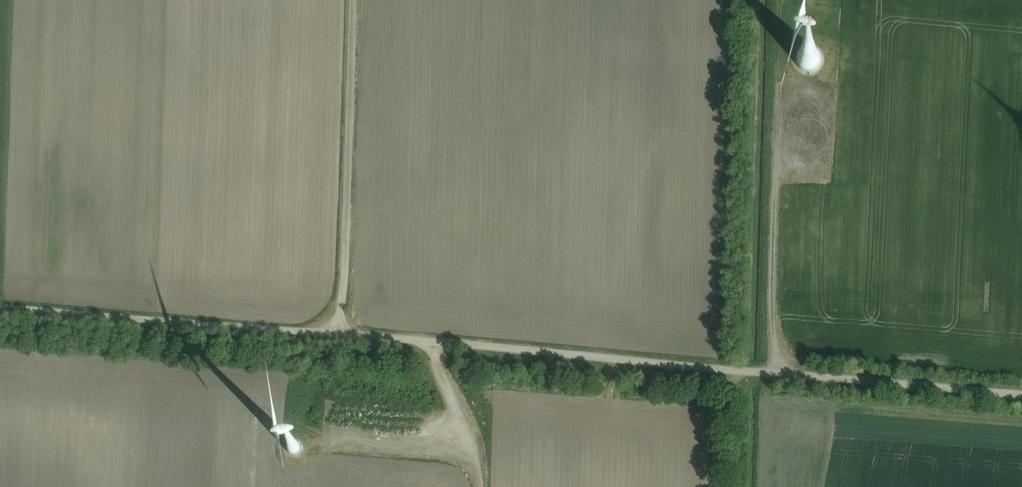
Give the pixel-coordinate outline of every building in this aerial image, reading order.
[(284,443),(284,453),(298,453),(298,444),(284,443)]
